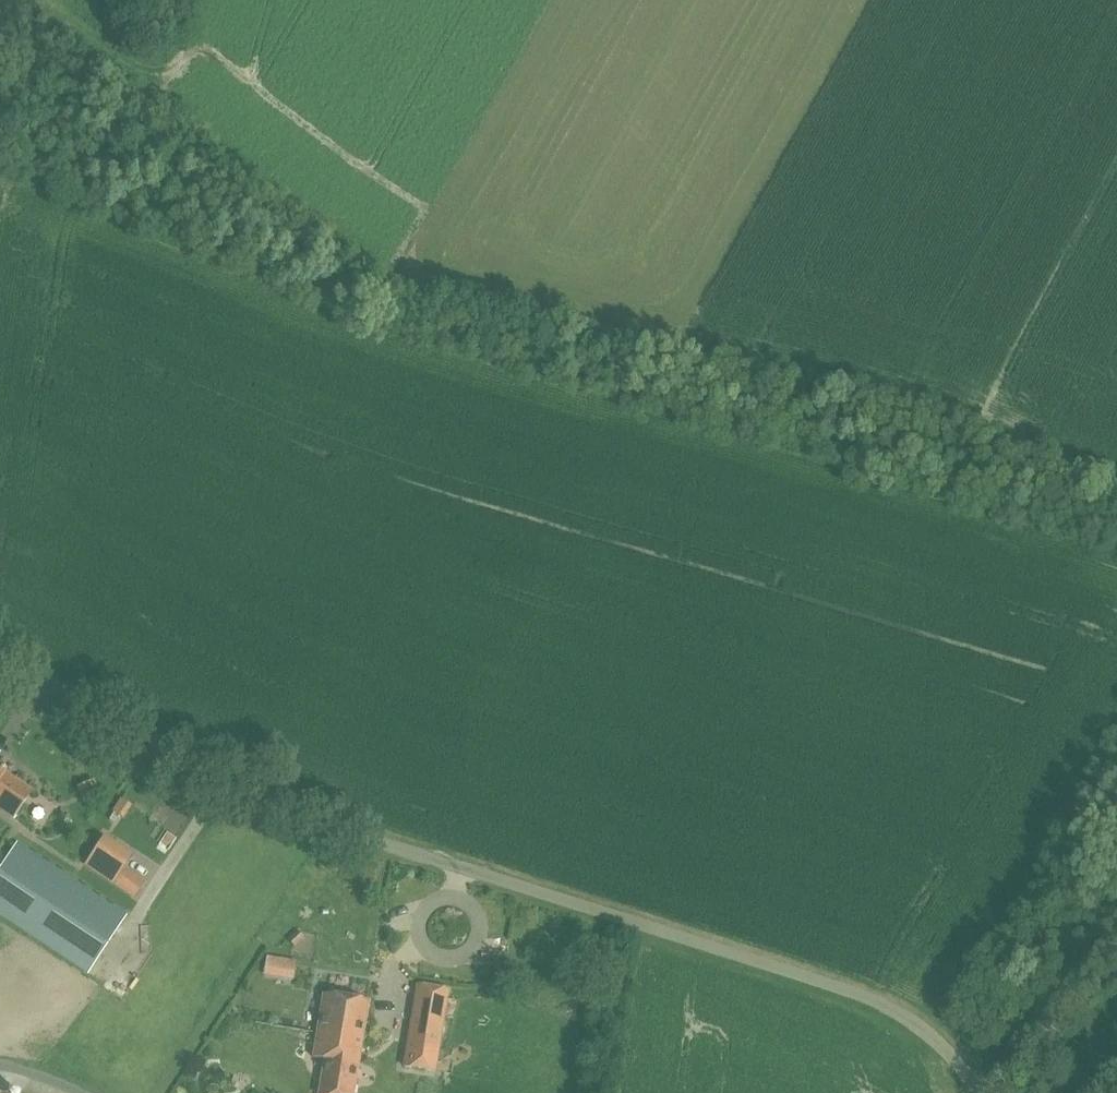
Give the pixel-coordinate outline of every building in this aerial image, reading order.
[(31,791),(0,770),(0,810),(12,818),(31,791)] [(104,779),(88,784),(93,798),(109,792),(104,779)] [(125,915),(16,843),(0,867),(0,914),(88,972),(125,915)] [(96,877),(134,902),(152,875),(115,849),(96,877)] [(297,930),(287,938),(295,947),(305,938),(297,930)] [(273,967),(272,977),(305,980),(306,969),(273,967)] [(443,1023),(449,989),(416,983),(410,1017),(443,1023)] [(368,1001),(323,994),(313,1057),(323,1061),(318,1092),(353,1092),(368,1001)] [(435,1073),(443,1023),(410,1017),(402,1067),(435,1073)]
